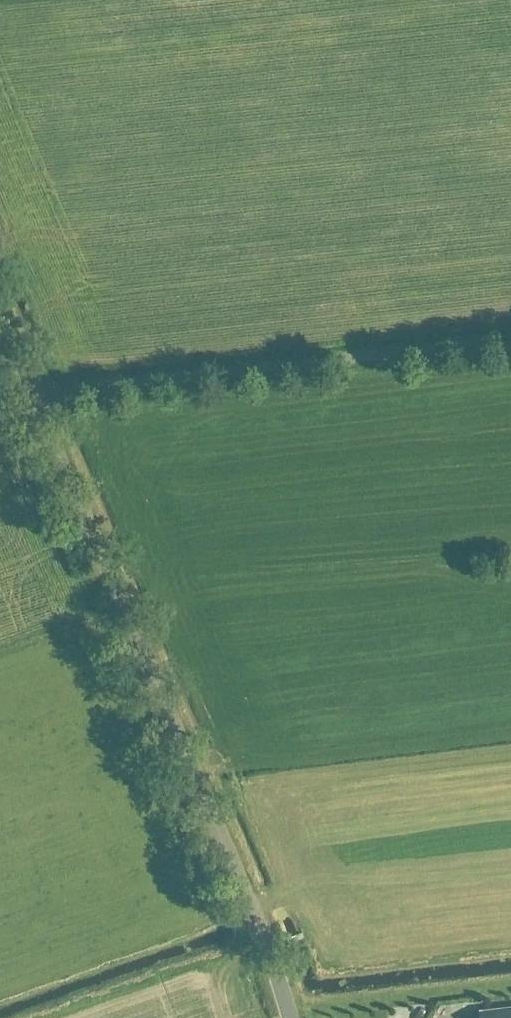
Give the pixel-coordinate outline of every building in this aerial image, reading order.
[(482,1017),(510,1017),(510,1007),(481,1010),(482,1017)]
